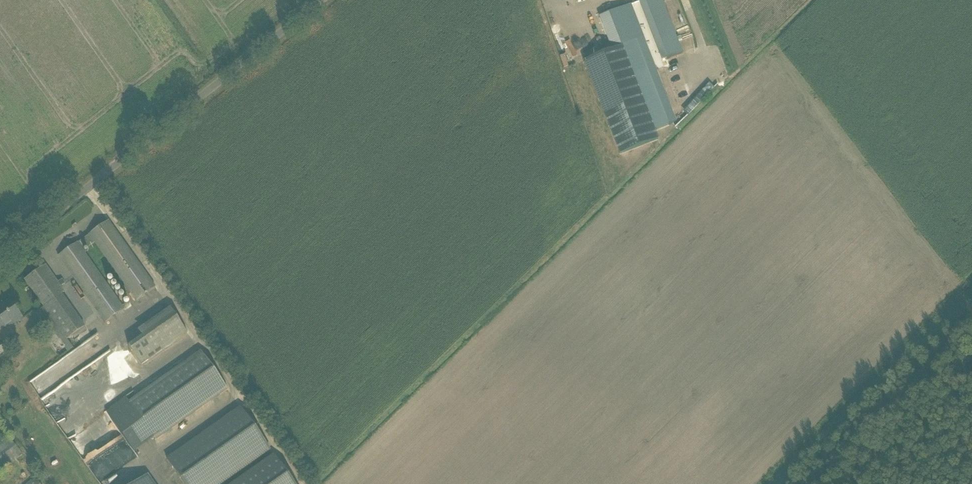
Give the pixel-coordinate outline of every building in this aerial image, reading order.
[(640,1),(663,61),(682,54),(662,0),(639,0),(640,1)] [(613,50),(583,62),(619,155),(659,140),(655,130),(673,123),(627,6),(600,17),(613,50)] [(690,80),(701,75),(698,70),(688,74),(690,80)] [(701,75),(690,80),(692,85),(703,81),(701,75)] [(684,82),(666,89),(668,94),(686,87),(684,82)] [(705,86),(694,90),(696,96),(707,91),(705,86)] [(687,88),(669,95),(671,101),(689,93),(687,88)] [(707,91),(696,96),(698,101),(709,97),(707,91)] [(693,104),(675,111),(677,117),(695,110),(693,104)] [(136,301),(156,287),(109,222),(59,257),(105,323),(125,309),(84,251),(95,242),(136,301)] [(45,266),(25,281),(31,289),(67,339),(85,326),(62,294),(65,292),(61,287),(65,284),(62,279),(57,282),(51,274),(45,266)] [(22,318),(10,301),(0,308),(0,333),(22,318)] [(166,311),(125,342),(139,360),(180,329),(166,311)] [(78,372),(110,351),(105,344),(85,356),(82,351),(77,354),(73,349),(66,354),(78,372)] [(228,391),(201,352),(128,403),(126,399),(107,412),(134,453),(154,439),(155,442),(228,391)] [(270,450),(241,408),(166,460),(183,483),(222,483),(270,450)] [(22,455),(9,438),(7,439),(3,434),(0,436),(0,472),(22,455)] [(232,483),(294,483),(273,454),(232,483)] [(148,474),(135,483),(155,483),(148,474)]
